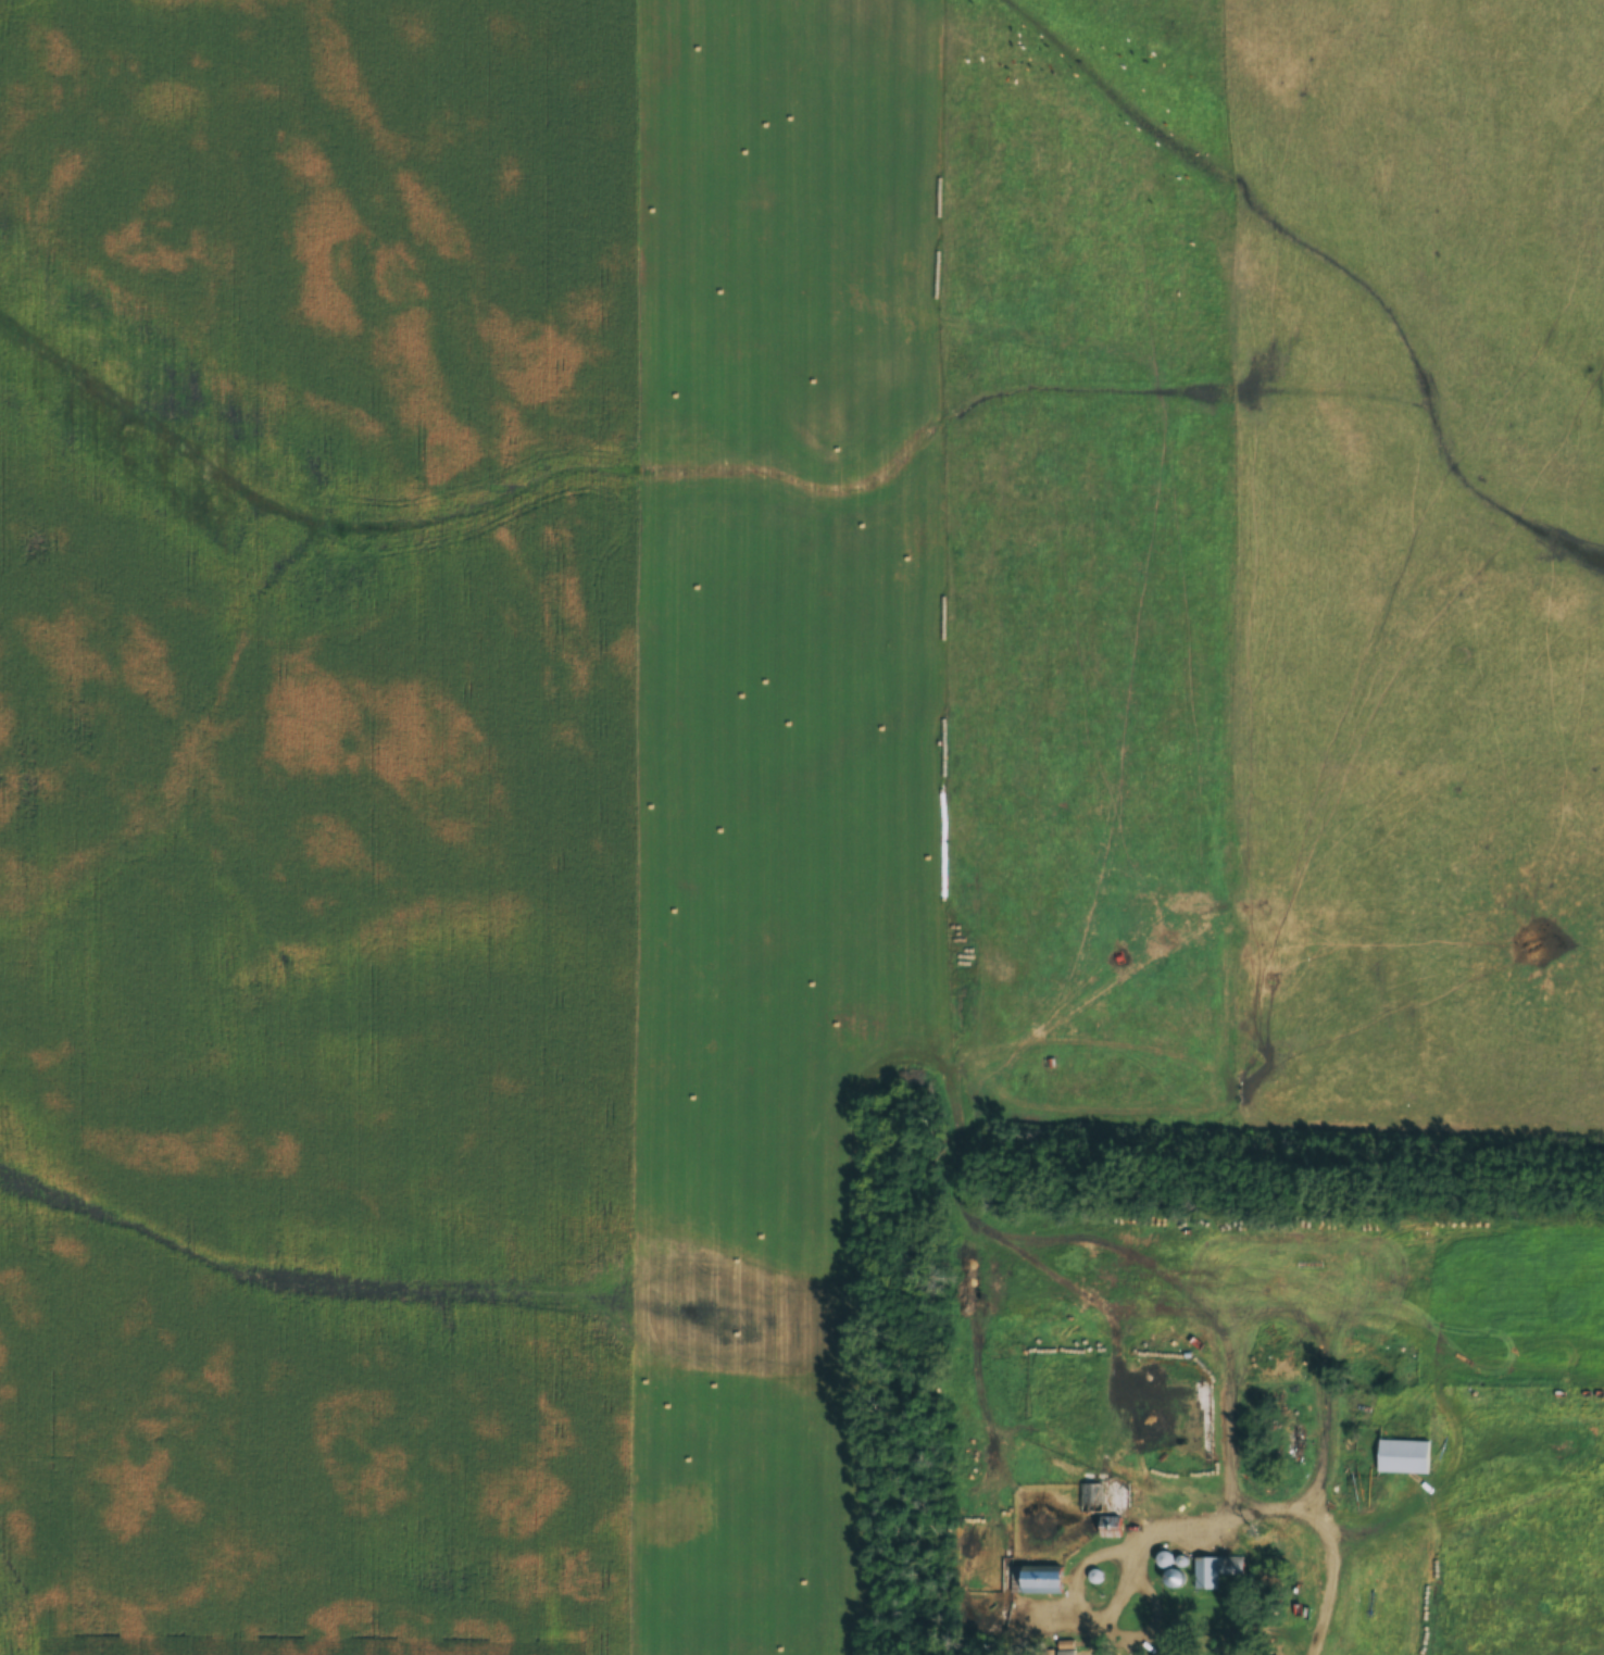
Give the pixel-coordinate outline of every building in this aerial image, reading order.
[(1433,1441),(1381,1440),(1381,1473),(1433,1473),(1433,1441)] [(1104,1513),(1104,1483),(1082,1483),(1082,1513),(1104,1513)] [(1125,1535),(1122,1517),(1104,1520),(1107,1538),(1125,1535)] [(1198,1557),(1198,1590),(1220,1590),(1220,1575),(1245,1575),(1245,1557),(1198,1557)] [(1013,1593),(1071,1593),(1071,1568),(1013,1568),(1013,1593)]
